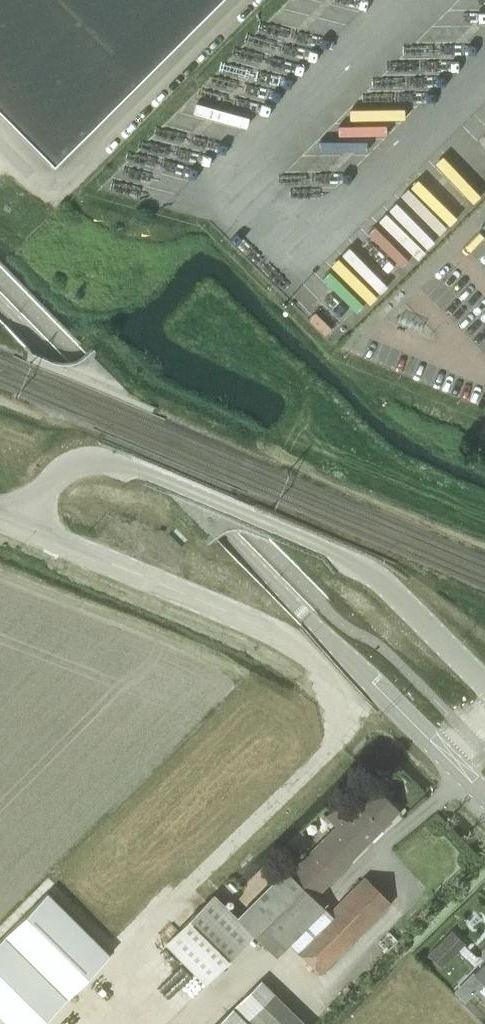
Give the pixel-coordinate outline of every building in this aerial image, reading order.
[(54,164),(219,0),(0,0),(0,110),(54,164)] [(94,350),(92,348),(86,353),(83,355),(79,358),(78,358),(75,360),(71,361),(67,361),(63,361),(60,361),(57,360),(27,347),(31,352),(56,363),(60,364),(63,364),(67,364),(72,364),(76,363),(81,360),(85,357),(94,350)] [(285,868),(237,917),(266,945),(315,897),(400,811),(375,786),(353,808),(345,800),(326,818),(335,827),(290,872),(285,868)] [(330,912),(294,948),(320,974),(391,902),(365,876),(330,912)] [(0,940),(0,1015),(9,1023),(40,1023),(110,954),(106,951),(47,892),(0,940)] [(212,895),(167,941),(208,981),(253,936),(212,895)] [(452,931),(429,954),(442,966),(464,943),(452,931)] [(453,994),(464,1004),(484,983),(484,982),(484,962),(474,973),(453,994)] [(250,1023),(307,1023),(261,979),(242,998),(233,1007),(250,1023)] [(233,1007),(216,1023),(250,1023),(233,1007)]
